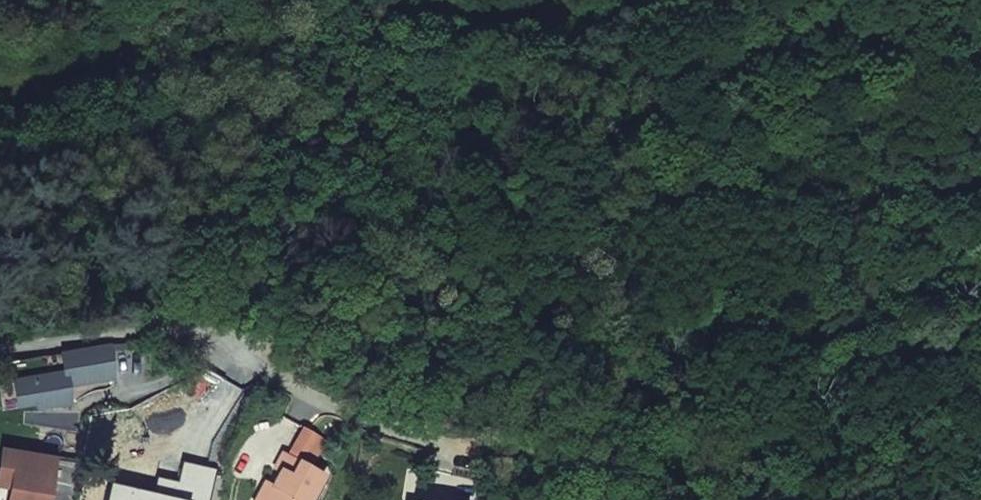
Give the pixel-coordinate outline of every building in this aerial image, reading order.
[(110,345),(63,353),(66,369),(68,384),(115,377),(110,345)] [(66,369),(15,378),(20,409),(71,405),(68,384),(66,369)] [(273,484),(265,480),(255,499),(319,499),(345,449),(310,430),(307,428),(304,426),(289,452),(282,449),(273,467),(280,471),(273,484)] [(79,465),(4,451),(0,474),(0,499),(73,499),(79,465)] [(217,469),(185,462),(180,481),(158,476),(155,491),(112,481),(108,499),(211,499),(217,469)]
